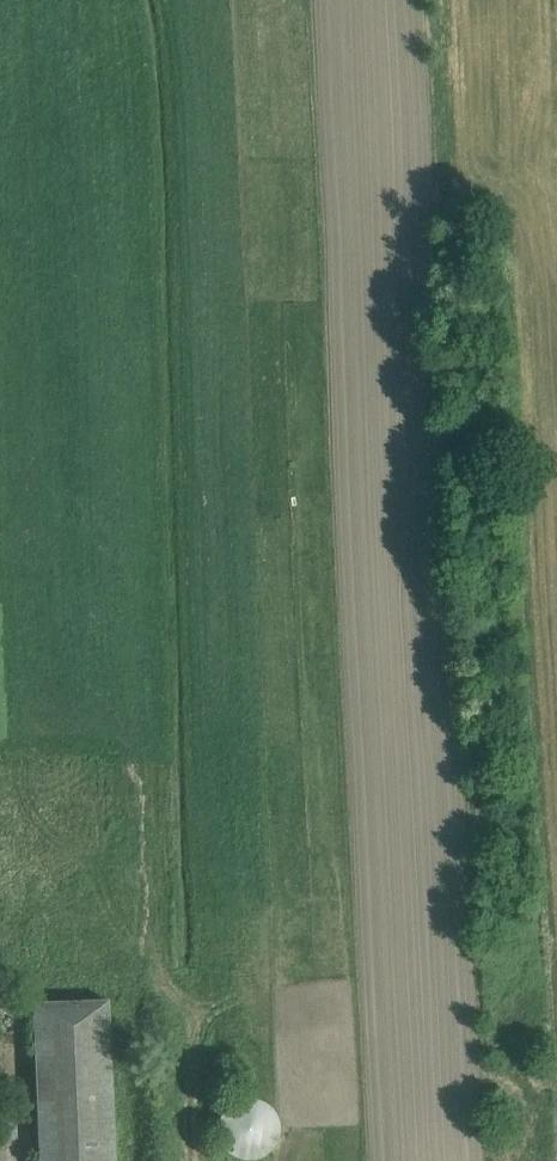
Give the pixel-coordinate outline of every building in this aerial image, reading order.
[(107,1000),(33,1003),(40,1160),(114,1160),(107,1000)] [(281,1115),(281,1114),(280,1107),(278,1102),(276,1097),(272,1093),(263,1087),(253,1085),(247,1086),(241,1087),(232,1093),(228,1098),(226,1102),(224,1109),(223,1113),(225,1124),(230,1133),(238,1140),(245,1142),(250,1143),(256,1143),(262,1141),(271,1136),(275,1132),(278,1126),(280,1120),(281,1115)]
